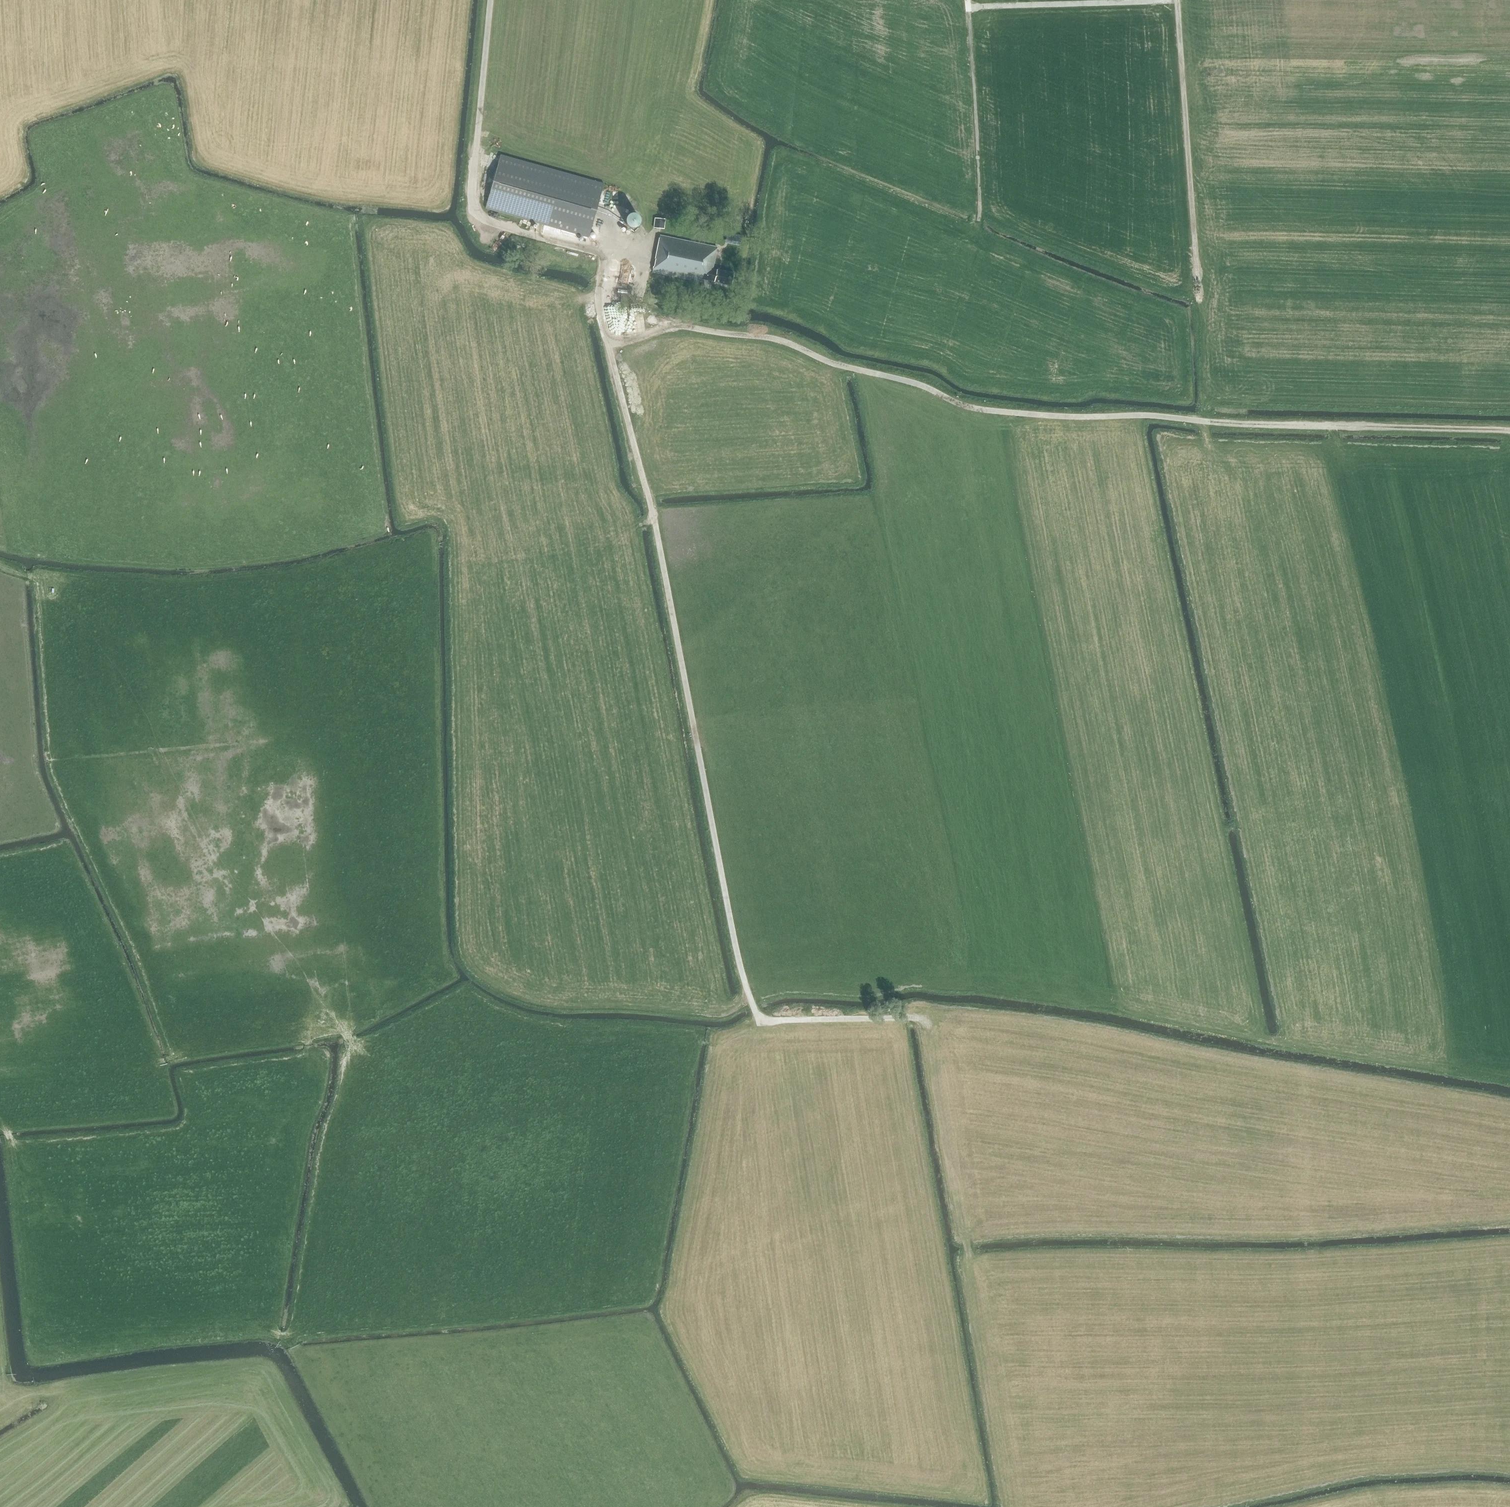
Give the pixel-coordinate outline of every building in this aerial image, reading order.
[(603,184),(532,164),(500,155),(485,208),(588,237),(603,184)] [(654,227),(663,228),(665,219),(655,218),(654,227)] [(634,231),(634,230),(633,226),(632,223),(630,222),(628,221),(626,220),(624,220),(621,221),(620,221),(617,223),(616,226),(615,230),(615,232),(616,234),(617,235),(618,237),(622,239),(624,239),(627,239),(631,237),(633,234),(634,231)] [(660,235),(655,258),(653,272),(701,282),(702,279),(731,285),(733,273),(716,270),(712,269),(717,247),(660,235)]
